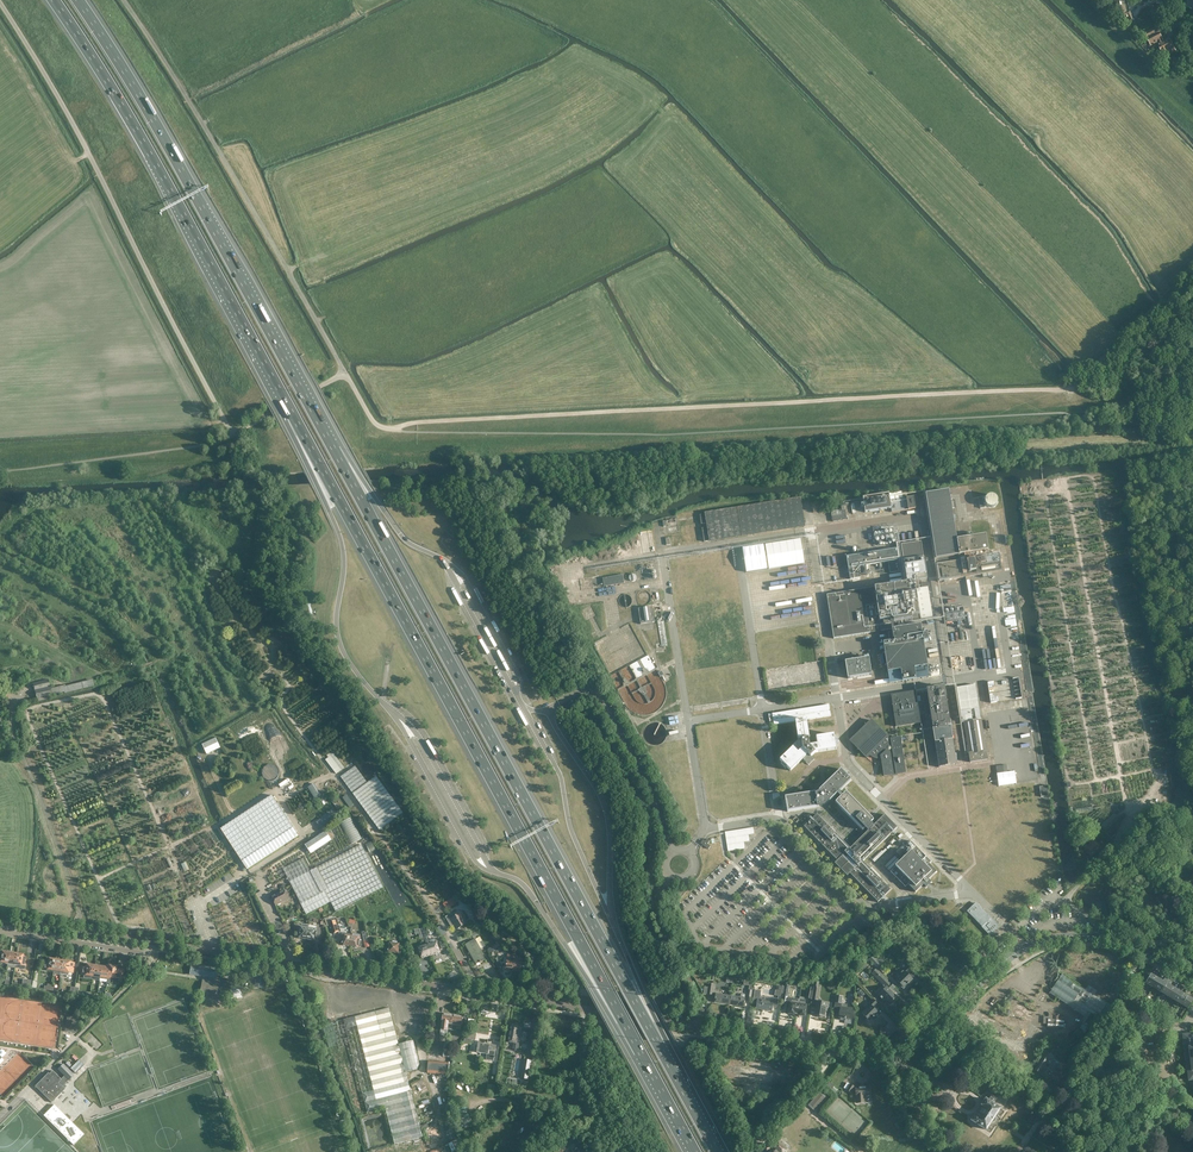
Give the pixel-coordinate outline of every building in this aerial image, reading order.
[(1117,2),(1114,3),(1117,11),(1120,11),(1122,19),(1128,18),(1129,21),(1134,19),(1130,10),(1126,12),(1126,11),(1127,11),(1124,0),(1117,0),(1117,2)] [(1164,20),(1171,16),(1174,15),(1172,10),(1162,15),(1164,20)] [(1138,34),(1134,36),(1137,41),(1146,36),(1151,45),(1157,42),(1160,46),(1159,46),(1165,57),(1170,54),(1176,51),(1169,38),(1163,41),(1159,33),(1162,31),(1159,25),(1145,33),(1144,32),(1139,35),(1138,34)] [(939,582),(963,578),(977,575),(1001,571),(999,553),(989,555),(986,535),(957,539),(949,490),(925,494),(926,499),(936,563),(939,582)] [(901,492),(863,498),(865,512),(891,508),(892,512),(915,509),(914,499),(913,497),(903,499),(901,492)] [(802,501),(801,499),(795,500),(705,514),(710,543),(806,529),(802,501)] [(840,509),(831,511),(833,521),(843,520),(847,519),(845,510),(840,511),(840,509)] [(804,563),(800,539),(765,545),(769,569),(804,563)] [(914,581),(921,580),(927,579),(921,541),(901,544),(907,582),(827,595),(833,638),(894,629),(895,633),(922,628),(916,592),(919,592),(919,588),(916,589),(916,588),(914,581)] [(896,549),(846,557),(848,568),(850,579),(860,577),(858,567),(888,562),(890,573),(900,571),(896,549)] [(593,555),(582,556),(583,564),(594,563),(593,555)] [(638,579),(638,578),(637,577),(636,576),(635,575),(634,574),(633,574),(631,575),(630,576),(630,577),(629,578),(629,579),(630,581),(631,582),(632,583),(634,583),(635,583),(636,582),(637,581),(638,579)] [(603,579),(604,587),(624,584),(623,575),(603,579)] [(662,620),(660,606),(657,607),(659,617),(657,617),(657,621),(657,622),(658,622),(657,622),(657,624),(658,623),(661,645),(660,645),(660,647),(662,647),(668,646),(663,619),(662,620)] [(654,622),(652,608),(652,607),(638,609),(641,624),(654,622)] [(922,628),(895,633),(888,634),(889,642),(883,643),(888,672),(901,670),(901,672),(914,670),(914,668),(927,666),(923,642),(929,641),(927,634),(922,635),(922,628)] [(869,658),(847,661),(845,661),(848,678),(871,675),(869,658)] [(48,679),(33,683),(36,696),(36,699),(48,696),(64,692),(64,693),(88,687),(94,686),(92,679),(87,681),(63,686),(52,688),(51,685),(50,686),(48,679)] [(944,687),(927,689),(933,727),(950,724),(944,687)] [(920,723),(915,691),(891,695),(896,727),(920,723)] [(809,765),(814,760),(811,756),(815,753),(836,749),(834,734),(809,738),(806,720),(831,716),(829,704),(772,714),(772,716),(770,716),(770,719),(773,719),(774,725),(795,721),(798,740),(780,760),(790,771),(803,759),(809,765)] [(979,707),(962,709),(968,751),(974,750),(974,752),(986,750),(979,707)] [(304,728),(308,734),(337,715),(332,709),(304,728)] [(850,741),(867,758),(870,755),(871,756),(873,757),(879,759),(881,758),(884,776),(892,775),(892,776),(897,775),(897,774),(905,773),(900,737),(886,740),(888,737),(871,720),(850,741)] [(950,726),(933,729),(939,767),(956,765),(950,726)] [(220,748),(216,738),(202,745),(206,755),(220,748)] [(361,763),(367,758),(355,742),(349,747),(361,763)] [(974,750),(968,751),(970,763),(987,760),(986,750),(974,752),(974,750)] [(344,767),(334,754),(332,752),(326,756),(328,758),(326,760),(336,773),(344,767)] [(340,777),(352,793),(366,782),(355,766),(340,777)] [(841,797),(842,795),(839,792),(851,780),(841,769),(819,790),(820,792),(815,794),(815,792),(785,797),(787,812),(817,807),(817,806),(820,806),(822,806),(824,806),(826,804),(827,802),(828,800),(829,801),(837,793),(841,797)] [(353,794),(380,831),(403,814),(376,777),(353,794)] [(216,805),(223,802),(214,783),(209,785),(210,788),(209,788),(216,805)] [(314,784),(308,787),(315,799),(321,795),(314,784)] [(1041,797),(1046,796),(1049,796),(1047,785),(1039,787),(1041,797)] [(842,795),(841,797),(835,802),(863,830),(865,828),(867,831),(873,826),(870,823),(873,820),(846,792),(842,795)] [(272,794),(220,828),(247,868),(299,835),(272,794)] [(353,805),(346,795),(343,798),(350,808),(353,805)] [(338,811),(341,809),(335,800),(334,800),(333,798),(330,800),(331,802),(332,802),(337,810),(338,811)] [(1113,813),(1100,825),(1105,831),(1118,819),(1113,813)] [(349,814),(341,820),(353,837),(362,831),(349,814)] [(873,826),(867,831),(850,848),(817,814),(804,827),(837,861),(835,863),(847,876),(850,873),(878,902),(891,890),(862,861),(897,827),(885,814),(873,826)] [(1138,825),(1144,818),(1140,814),(1133,821),(1138,825)] [(754,827),(725,832),(728,852),(745,849),(744,843),(750,842),(749,836),(755,835),(754,827)] [(326,832),(305,846),(311,855),(332,841),(326,832)] [(707,839),(703,845),(708,849),(711,846),(708,844),(710,841),(707,839)] [(1093,841),(1090,839),(1088,841),(1091,844),(1088,846),(1085,844),(1083,846),(1080,844),(1077,846),(1081,850),(1084,847),(1085,849),(1084,850),(1091,856),(1100,847),(1094,841),(1093,841)] [(911,851),(890,871),(903,884),(905,887),(908,884),(915,892),(923,885),(926,887),(927,886),(930,883),(931,882),(929,879),(936,872),(929,864),(931,862),(926,857),(911,841),(907,844),(906,846),(911,851)] [(383,887),(361,845),(342,854),(310,871),(303,858),(283,869),(306,915),(331,902),(335,912),(383,887)] [(185,862),(180,864),(183,872),(188,870),(185,862)] [(284,890),(271,896),(276,905),(288,899),(284,890)] [(456,904),(452,898),(443,904),(447,909),(456,904)] [(993,926),(988,921),(991,919),(975,903),(967,911),(982,927),(985,924),(990,930),(993,926)] [(451,914),(446,917),(450,925),(454,923),(457,928),(466,923),(460,913),(456,915),(454,914),(452,916),(451,914)] [(329,922),(333,934),(339,932),(335,920),(329,922)] [(309,927),(308,925),(302,924),(302,925),(298,924),(297,932),(300,933),(299,937),(307,939),(309,927)] [(309,925),(307,939),(314,940),(315,937),(320,938),(321,931),(320,931),(321,928),(316,927),(317,926),(311,925),(309,925)] [(421,929),(414,930),(416,935),(419,934),(421,939),(424,937),(421,929)] [(426,929),(421,929),(424,937),(427,945),(431,955),(439,952),(439,951),(441,951),(440,948),(438,948),(436,942),(435,939),(429,941),(427,937),(429,936),(426,929)] [(477,931),(471,934),(473,939),(479,935),(477,931)] [(360,940),(361,934),(352,933),(352,936),(350,946),(359,948),(359,947),(360,947),(362,940),(360,940)] [(350,946),(352,936),(343,935),(342,941),(340,941),(340,944),(342,944),(342,945),(350,946)] [(475,939),(465,945),(476,963),(479,962),(480,963),(485,960),(482,955),(483,954),(475,939)] [(401,954),(401,950),(399,949),(400,944),(397,943),(397,942),(393,941),(392,943),(389,942),(388,949),(386,948),(385,951),(388,952),(398,954),(401,954)] [(422,958),(431,955),(427,945),(419,948),(419,949),(417,949),(418,952),(420,952),(422,958)] [(2,951),(1,962),(8,963),(9,952),(2,951)] [(17,953),(9,952),(8,963),(7,967),(15,968),(15,967),(17,953)] [(23,954),(17,953),(15,967),(25,969),(27,956),(23,956),(23,954)] [(516,955),(508,954),(506,970),(513,971),(516,955)] [(516,955),(513,971),(521,972),(523,959),(519,958),(519,956),(516,955)] [(53,970),(55,959),(49,958),(48,964),(44,963),(43,968),(53,970)] [(60,975),(60,974),(60,971),(62,960),(55,959),(53,970),(53,973),(60,975)] [(73,973),(75,963),(70,962),(62,960),(60,971),(60,974),(67,975),(68,972),(73,973)] [(92,979),(94,965),(87,964),(87,967),(82,966),(81,974),(84,975),(84,978),(92,979)] [(190,973),(190,974),(205,977),(216,978),(218,968),(200,965),(191,964),(190,969),(190,973)] [(100,980),(100,977),(102,966),(94,965),(92,979),(100,980)] [(109,968),(107,978),(106,983),(109,984),(110,977),(115,978),(115,977),(123,978),(124,971),(116,969),(117,966),(109,965),(109,968)] [(900,972),(895,977),(897,980),(903,987),(907,984),(908,984),(908,983),(909,984),(914,980),(908,975),(912,970),(907,965),(900,972)] [(107,978),(109,968),(102,966),(100,977),(107,978)] [(877,968),(872,973),(886,987),(878,995),(884,1001),(886,999),(890,1004),(896,997),(891,991),(895,987),(877,968)] [(1098,1019),(1112,1007),(1062,974),(1050,993),(1056,997),(1055,998),(1076,1012),(1077,1011),(1081,1014),(1080,1016),(1080,1017),(1079,1017),(1080,1018),(1064,1042),(1067,1043),(1078,1026),(1087,1012),(1098,1019)] [(1145,975),(1142,980),(1145,982),(1144,982),(1146,983),(1153,988),(1158,979),(1151,975),(1149,978),(1145,975)] [(1162,981),(1158,979),(1153,988),(1162,993),(1169,980),(1165,978),(1163,981),(1162,981)] [(204,980),(201,996),(215,998),(216,994),(227,996),(228,992),(230,992),(231,985),(229,985),(229,984),(204,980)] [(1170,998),(1175,989),(1171,987),(1169,986),(1172,982),(1169,980),(1162,993),(1170,998)] [(820,982),(815,981),(810,1007),(816,1008),(815,1016),(824,1017),(825,1011),(828,1011),(829,1003),(821,1002),(821,1001),(818,997),(820,987),(819,987),(820,982)] [(785,984),(782,1002),(791,1003),(789,1014),(797,1015),(799,1004),(799,1002),(799,999),(788,997),(790,985),(785,984)] [(858,991),(856,992),(859,997),(865,994),(862,989),(860,989),(859,987),(856,989),(858,991)] [(1175,989),(1170,998),(1176,1001),(1173,1005),(1177,1007),(1179,1003),(1182,999),(1181,999),(1184,995),(1175,989)] [(755,990),(753,1003),(758,1004),(757,1009),(772,1011),(772,1006),(777,1007),(778,999),(774,998),(773,1001),(763,1000),(764,998),(760,997),(761,991),(755,990)] [(729,1005),(731,996),(716,993),(715,1002),(729,1005)] [(744,998),(745,995),(744,994),(741,994),(740,994),(740,997),(731,996),(729,1005),(744,1007),(745,998),(744,998)] [(1179,1003),(1187,1008),(1192,1000),(1184,995),(1181,999),(1182,999),(1179,1003)] [(875,1018),(879,1014),(874,1008),(878,1004),(873,999),(868,1003),(871,1006),(862,1014),(869,1021),(873,1017),(873,1018),(874,1017),(875,1018)] [(799,1002),(797,1015),(804,1016),(806,1005),(805,1005),(805,1003),(799,1002)] [(840,1004),(835,1003),(834,1010),(840,1011),(839,1019),(845,1020),(844,1023),(851,1024),(852,1019),(851,1019),(852,1009),(841,1008),(842,1004),(840,1004)] [(399,1044),(389,1008),(344,1019),(360,1084),(367,1111),(386,1106),(395,1144),(423,1137),(406,1072),(417,1070),(420,1064),(414,1041),(399,1044)] [(1187,1008),(1186,1009),(1183,1009),(1183,1011),(1182,1014),(1180,1014),(1183,1019),(1189,1009),(1187,1008)] [(1053,1013),(1048,1012),(1046,1012),(1044,1014),(1044,1015),(1043,1016),(1043,1024),(1048,1024),(1047,1027),(1049,1027),(1049,1030),(1063,1031),(1063,1029),(1065,1030),(1066,1020),(1064,1020),(1065,1015),(1059,1015),(1058,1015),(1058,1016),(1054,1015),(1054,1019),(1052,1019),(1053,1013)] [(1087,1012),(1078,1026),(1083,1030),(1082,1032),(1084,1034),(1090,1025),(1088,1025),(1090,1021),(1099,1027),(1102,1022),(1098,1019),(1087,1012)] [(443,1013),(440,1034),(447,1035),(448,1029),(451,1030),(453,1015),(443,1013)] [(75,1033),(78,1017),(67,1015),(65,1032),(75,1033)] [(453,1015),(451,1030),(456,1031),(456,1029),(461,1030),(461,1027),(463,1016),(453,1015)] [(520,1026),(511,1025),(508,1042),(514,1043),(513,1045),(519,1046),(522,1028),(519,1028),(520,1026)] [(476,1033),(469,1031),(467,1039),(475,1040),(476,1033)] [(561,1047),(562,1043),(566,1043),(567,1038),(557,1037),(558,1035),(547,1033),(545,1044),(557,1046),(556,1055),(562,1056),(564,1047),(561,1047)] [(1192,1079),(1192,1034),(1182,1035),(1184,1054),(1186,1053),(1189,1080),(1192,1079)] [(1047,1041),(1040,1052),(1043,1054),(1047,1048),(1048,1049),(1052,1045),(1047,1041)] [(454,1043),(450,1043),(445,1042),(443,1052),(451,1053),(451,1050),(453,1048),(454,1043)] [(494,1061),(496,1046),(489,1044),(490,1044),(485,1043),(485,1042),(484,1042),(484,1043),(479,1042),(477,1052),(487,1054),(487,1060),(494,1061)] [(84,1065),(79,1060),(71,1068),(76,1073),(84,1065)] [(528,1079),(531,1061),(524,1060),(521,1078),(528,1079)] [(1048,1069),(1055,1073),(1060,1065),(1053,1060),(1048,1069)] [(447,1071),(448,1063),(430,1061),(429,1069),(447,1071)] [(48,1073),(35,1086),(43,1094),(52,1103),(56,1098),(70,1111),(72,1113),(68,1118),(73,1123),(93,1103),(88,1098),(80,1105),(65,1090),(65,1089),(62,1086),(68,1080),(69,1080),(73,1075),(69,1070),(63,1064),(58,1069),(65,1076),(61,1079),(52,1071),(49,1074),(48,1073)] [(1031,1065),(1026,1073),(1029,1075),(1032,1069),(1034,1071),(1035,1067),(1031,1065)] [(1050,1081),(1055,1073),(1048,1069),(1047,1071),(1045,1069),(1041,1075),(1043,1076),(1043,1077),(1050,1081)] [(851,1085),(847,1090),(851,1092),(857,1095),(857,1096),(858,1103),(865,1102),(865,1096),(866,1096),(866,1094),(871,1093),(870,1086),(856,1087),(854,1086),(851,1085)] [(820,1092),(810,1102),(817,1108),(826,1097),(820,1092)] [(976,1114),(972,1120),(987,1130),(987,1129),(991,1132),(995,1125),(997,1126),(1001,1119),(1001,1118),(1000,1118),(1004,1111),(1000,1109),(1001,1108),(993,1103),(997,1098),(990,1094),(982,1105),(984,1106),(978,1115),(976,1114)] [(54,1106),(44,1116),(74,1146),(84,1135),(54,1106)] [(751,1137),(754,1140),(760,1134),(757,1131),(751,1137)] [(458,1138),(448,1143),(453,1151),(456,1149),(457,1151),(466,1151),(458,1138)] [(769,1151),(785,1151),(787,1149),(778,1142),(774,1147),(774,1148),(772,1150),(769,1151)] [(430,1151),(431,1151),(436,1151),(439,1151),(443,1151),(442,1150),(445,1149),(443,1144),(442,1144),(442,1143),(441,1144),(441,1145),(440,1145),(440,1147),(430,1151)]
